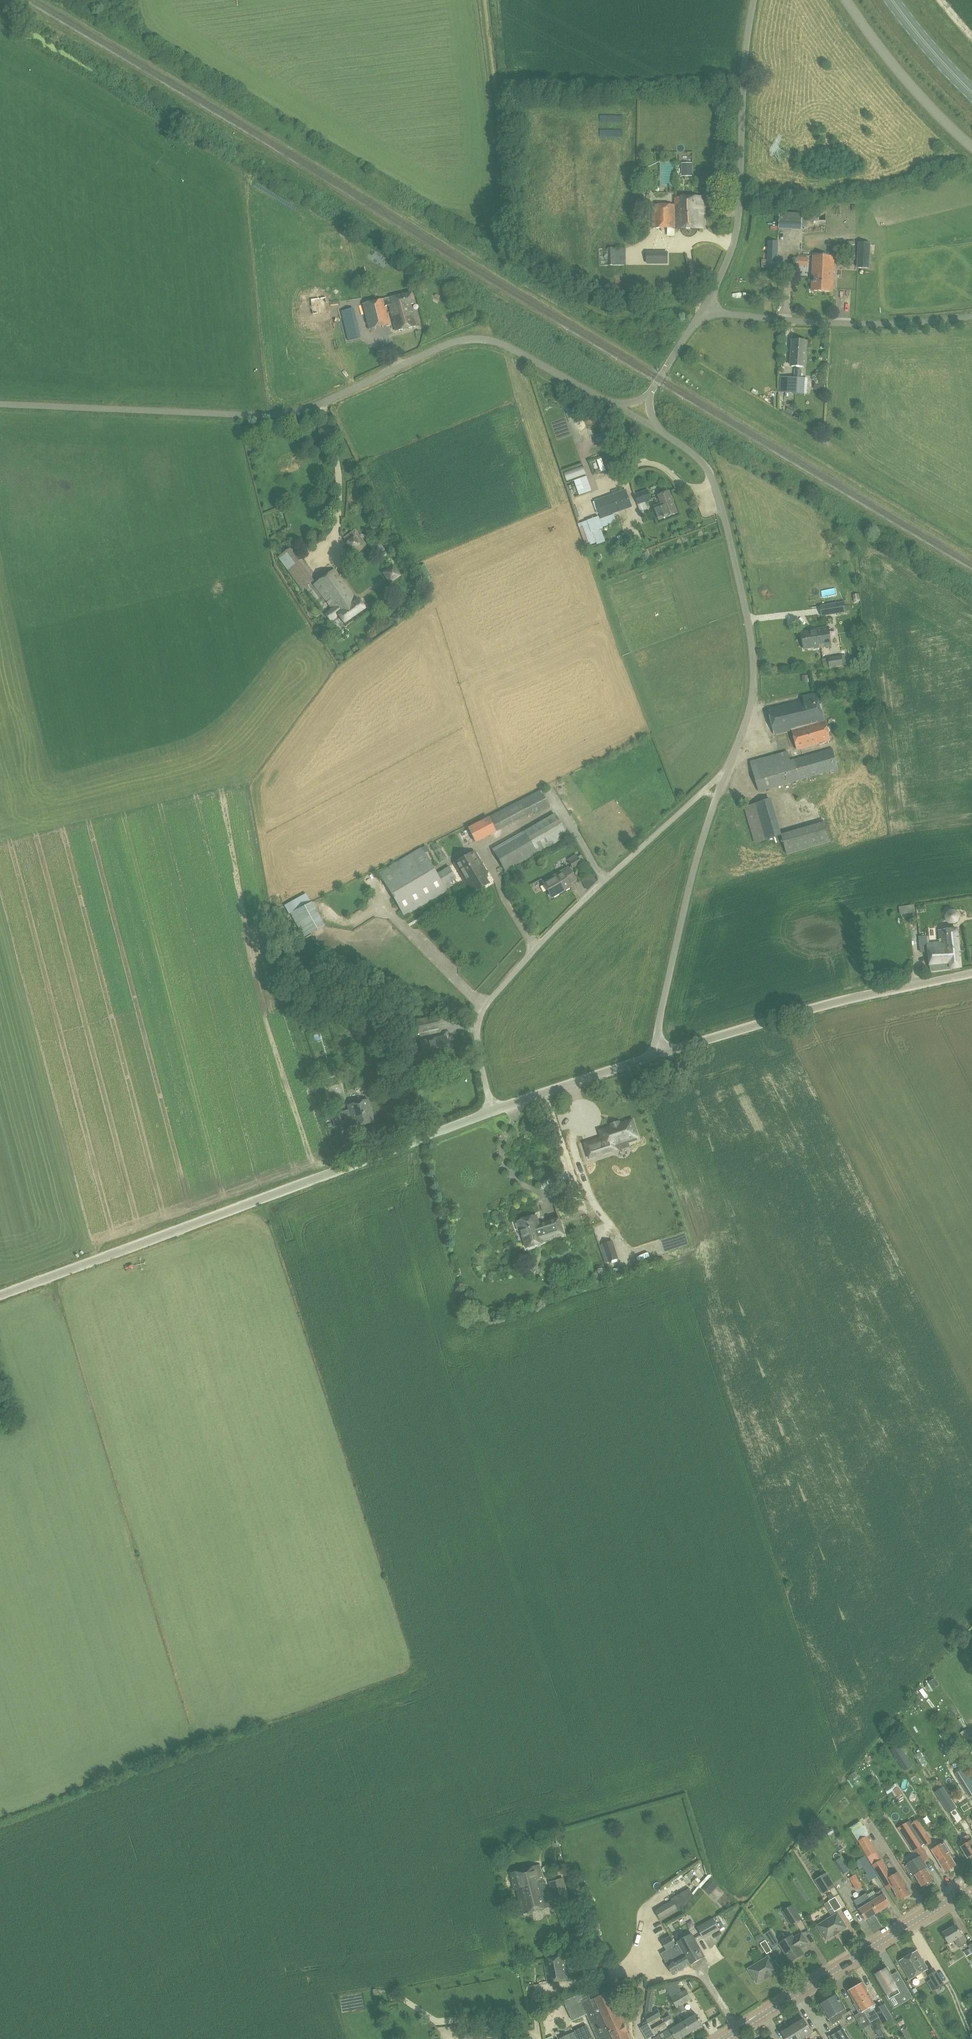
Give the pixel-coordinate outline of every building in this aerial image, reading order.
[(682,163),(682,176),(692,176),(692,163),(682,163)] [(653,228),(703,229),(704,198),(676,197),(676,205),(653,204),(653,228)] [(803,214),(780,213),(780,229),(802,230),(802,227),(803,214)] [(769,241),(767,272),(777,272),(778,242),(769,241)] [(859,242),(858,267),(870,268),(871,243),(859,242)] [(599,249),(599,266),(626,265),(625,248),(599,249)] [(812,291),(833,292),(835,257),(814,256),(812,291)] [(411,306),(415,304),(412,292),(363,304),(369,329),(390,324),(386,306),(389,305),(396,330),(416,325),(411,306)] [(312,315),(313,321),(313,323),(331,321),(330,312),(328,312),(326,297),(311,298),(312,315)] [(360,336),(355,312),(342,315),(348,339),(360,336)] [(794,341),(792,366),(805,367),(807,341),(794,341)] [(795,377),(789,377),(788,388),(801,388),(802,370),(795,370),(795,377)] [(636,494),(639,504),(652,500),(649,489),(636,494)] [(595,501),(601,518),(613,514),(633,507),(627,490),(595,501)] [(655,506),(660,520),(677,514),(669,492),(660,495),(663,504),(655,506)] [(601,518),(600,518),(603,527),(616,523),(613,514),(601,518)] [(599,517),(583,523),(590,544),(597,542),(598,544),(606,541),(601,529),(603,529),(603,527),(600,518),(599,517)] [(355,530),(343,538),(355,554),(367,546),(355,530)] [(307,585),(313,581),(289,549),(278,557),(296,581),(302,577),(307,585)] [(356,601),(334,570),(314,584),(332,608),(328,611),(329,612),(325,615),(330,621),(337,616),(343,623),(364,608),(357,600),(356,601)] [(844,602),(820,606),(822,614),(839,611),(840,613),(846,612),(844,602)] [(802,632),(805,650),(815,648),(815,649),(832,646),(829,627),(812,630),(812,631),(802,632)] [(844,665),(842,656),(842,655),(828,657),(830,668),(844,666),(844,665)] [(819,744),(831,741),(818,693),(803,697),(804,700),(769,709),(775,735),(794,730),(798,749),(819,743),(819,744)] [(782,743),(791,741),(790,734),(781,736),(782,743)] [(751,762),(760,792),(839,769),(832,749),(791,761),(788,752),(751,762)] [(805,779),(795,783),(797,790),(807,786),(805,779)] [(814,797),(822,795),(819,783),(811,785),(814,797)] [(541,789),(486,818),(495,833),(534,813),(535,815),(550,807),(541,789)] [(755,843),(782,835),(782,834),(771,799),(745,807),(755,843)] [(492,849),(505,872),(568,836),(554,813),(492,849)] [(469,829),(475,840),(476,842),(495,833),(486,818),(486,817),(468,827),(469,829)] [(782,835),(787,855),(832,842),(826,821),(782,834),(782,835)] [(421,848),(379,873),(404,915),(447,890),(444,885),(455,878),(449,867),(437,874),(425,853),(429,851),(426,846),(422,849),(421,848)] [(484,875),(487,873),(474,851),(454,863),(472,893),(489,883),(484,875)] [(569,861),(573,868),(582,863),(581,862),(578,856),(569,861)] [(569,883),(576,880),(569,867),(543,881),(551,897),(571,886),(569,883)] [(587,883),(591,889),(600,883),(597,877),(587,883)] [(306,893),(284,905),(289,914),(311,902),(306,893)] [(307,935),(322,927),(325,926),(312,902),(291,913),(304,937),(307,935)] [(915,905),(900,907),(901,915),(916,912),(915,905)] [(947,916),(947,917),(947,918),(947,919),(948,920),(949,921),(949,922),(950,922),(951,923),(952,923),(953,923),(954,923),(955,923),(956,922),(957,922),(958,921),(959,920),(959,919),(960,918),(960,917),(960,916),(960,915),(960,914),(959,913),(958,912),(957,911),(956,910),(955,910),(954,910),(953,910),(952,910),(951,910),(950,910),(949,911),(949,912),(948,913),(947,913),(947,914),(947,915),(947,916)] [(929,951),(931,971),(960,968),(962,967),(957,929),(939,931),(940,942),(928,943),(927,936),(919,937),(921,952),(929,951)] [(438,1030),(435,1016),(416,1020),(419,1034),(438,1030)] [(421,1041),(425,1060),(450,1055),(446,1035),(421,1041)] [(351,1117),(354,1127),(374,1122),(368,1099),(348,1105),(349,1110),(332,1115),(336,1127),(348,1123),(347,1118),(351,1117)] [(596,1141),(600,1155),(610,1152),(608,1148),(627,1142),(627,1145),(628,1145),(627,1145),(636,1142),(635,1140),(637,1139),(632,1122),(621,1126),(619,1126),(618,1126),(612,1128),(611,1128),(611,1129),(610,1129),(599,1132),(601,1138),(601,1139),(596,1141)] [(623,1181),(625,1187),(634,1184),(632,1178),(623,1181)] [(516,1224),(519,1231),(523,1229),(526,1238),(524,1239),(527,1247),(545,1242),(545,1240),(565,1234),(560,1218),(543,1223),(544,1224),(540,1226),(537,1215),(519,1221),(519,1223),(516,1224)] [(603,1244),(609,1262),(612,1261),(617,1259),(618,1259),(612,1241),(610,1242),(603,1244)] [(606,1263),(609,1262),(603,1244),(600,1245),(606,1263)] [(929,1683),(933,1689),(939,1685),(935,1679),(929,1683)] [(907,1703),(910,1707),(916,1703),(919,1706),(923,1703),(921,1699),(918,1695),(907,1703)] [(900,1747),(892,1751),(905,1771),(912,1766),(900,1747)] [(971,1788),(971,1783),(962,1768),(956,1772),(967,1791),(971,1788)] [(894,1790),(898,1797),(902,1794),(898,1788),(894,1790)] [(948,1810),(955,1806),(943,1788),(937,1792),(948,1810)] [(971,1831),(971,1824),(968,1819),(962,1824),(969,1833),(971,1831)] [(910,1820),(907,1823),(908,1825),(916,1838),(920,1835),(912,1823),(910,1820)] [(912,1823),(920,1835),(926,1831),(918,1820),(912,1823)] [(908,1825),(907,1823),(904,1825),(905,1827),(899,1831),(912,1852),(916,1849),(921,1845),(918,1841),(916,1838),(908,1825)] [(858,1841),(866,1836),(868,1835),(863,1826),(853,1832),(858,1841)] [(969,1858),(971,1856),(971,1840),(968,1834),(963,1837),(967,1843),(962,1847),(969,1858)] [(866,1836),(858,1841),(868,1857),(876,1852),(866,1836)] [(937,1846),(944,1857),(938,1860),(946,1872),(956,1865),(949,1854),(951,1852),(945,1842),(937,1846)] [(935,1843),(931,1845),(936,1859),(941,1857),(935,1843)] [(921,1845),(916,1849),(924,1862),(930,1858),(921,1845)] [(878,1874),(872,1865),(866,1855),(859,1860),(871,1879),(878,1874)] [(850,1870),(841,1857),(834,1861),(843,1875),(850,1870)] [(872,1865),(878,1874),(888,1889),(894,1886),(897,1892),(896,1893),(900,1900),(910,1894),(898,1872),(891,1876),(881,1860),(872,1865)] [(908,1869),(912,1877),(916,1875),(922,1886),(923,1885),(925,1887),(930,1884),(929,1882),(933,1879),(926,1868),(921,1861),(908,1869)] [(539,1866),(511,1873),(515,1889),(516,1888),(519,1899),(527,1897),(525,1892),(530,1890),(532,1891),(533,1889),(535,1890),(537,1890),(543,1888),(543,1890),(546,1889),(539,1866)] [(815,1879),(823,1893),(834,1886),(826,1873),(815,1879)] [(857,1883),(860,1881),(856,1874),(850,1878),(853,1883),(856,1881),(857,1883)] [(550,1881),(556,1905),(570,1902),(564,1878),(550,1881)] [(702,1889),(709,1895),(717,1886),(711,1880),(702,1889)] [(857,1889),(863,1886),(860,1881),(857,1883),(856,1881),(853,1883),(857,1889)] [(527,1897),(519,1899),(523,1913),(550,1906),(546,1889),(543,1890),(543,1888),(537,1890),(535,1890),(533,1889),(532,1891),(530,1890),(525,1892),(527,1897)] [(673,1900),(678,1910),(679,1912),(684,1908),(693,1896),(689,1889),(672,1899),(673,1900)] [(872,1901),(879,1912),(891,1904),(885,1894),(872,1901)] [(830,1900),(829,1900),(836,1911),(842,1907),(836,1897),(830,1900)] [(673,1900),(655,1910),(661,1920),(678,1910),(673,1900)] [(879,1912),(872,1901),(860,1909),(863,1914),(861,1915),(865,1921),(879,1912)] [(783,1910),(792,1924),(800,1919),(792,1905),(783,1910)] [(821,1920),(833,1915),(831,1908),(819,1913),(821,1920)] [(847,1927),(838,1913),(818,1925),(827,1939),(834,1935),(835,1935),(840,1932),(839,1932),(847,1927)] [(697,1927),(704,1939),(720,1930),(713,1918),(697,1927)] [(726,1926),(732,1929),(736,1922),(730,1919),(726,1926)] [(943,1933),(950,1943),(955,1940),(959,1947),(967,1942),(962,1936),(963,1936),(956,1925),(943,1933)] [(755,1937),(758,1943),(765,1939),(761,1933),(755,1937)] [(780,1944),(791,1962),(804,1954),(801,1948),(809,1943),(802,1933),(794,1938),(793,1936),(780,1944)] [(678,1943),(679,1944),(691,1965),(705,1957),(693,1935),(688,1938),(686,1934),(681,1936),(683,1941),(678,1943)] [(691,1965),(679,1944),(677,1946),(676,1945),(671,1936),(661,1941),(667,1950),(669,1949),(675,1960),(667,1964),(673,1974),(684,1968),(691,1965)] [(776,1937),(769,1941),(773,1948),(780,1944),(776,1937)] [(761,1943),(767,1954),(773,1951),(766,1940),(761,1943)] [(969,1945),(970,1948),(964,1951),(967,1956),(971,1953),(971,1943),(969,1945)] [(900,1961),(911,1979),(928,1969),(917,1951),(900,1961)] [(544,1959),(548,1983),(569,1980),(565,1955),(544,1959)] [(749,1969),(758,1983),(765,1978),(766,1978),(771,1975),(770,1975),(778,1970),(769,1956),(749,1969)] [(714,1968),(709,1960),(697,1968),(702,1976),(714,1968)] [(971,1977),(971,1967),(959,1967),(959,1977),(971,1977)] [(903,1980),(896,1984),(895,1983),(896,1982),(887,1968),(875,1975),(887,1995),(893,1992),(897,2000),(910,1992),(903,1980)] [(937,1988),(944,1984),(936,1970),(929,1975),(937,1988)] [(892,2017),(883,2002),(876,2006),(863,1983),(857,1987),(872,2012),(866,2015),(870,2022),(879,2017),(883,2023),(890,2018),(892,2017)] [(865,2012),(866,2015),(872,2012),(857,1987),(849,1991),(857,2004),(855,2004),(860,2013),(862,2012),(862,2013),(865,2012)] [(671,1997),(678,2008),(684,2005),(693,1999),(687,1989),(671,1997)] [(574,2020),(588,2014),(592,2024),(599,2038),(630,2038),(627,2032),(628,2031),(625,2024),(623,2025),(617,2011),(620,2010),(612,1992),(592,2001),(590,1996),(583,1999),(582,1995),(566,2002),(574,2020)] [(846,2009),(836,1993),(820,2003),(833,2025),(844,2018),(840,2012),(846,2009)] [(684,2005),(678,2008),(681,2013),(686,2010),(684,2005)] [(685,2021),(692,2032),(704,2025),(697,2014),(685,2021)] [(685,2021),(677,2026),(672,2016),(665,2020),(666,2022),(676,2038),(679,2038),(692,2032),(685,2021)] [(802,2038),(807,2038),(806,2037),(813,2033),(804,2018),(793,2025),(802,2038)] [(666,2022),(653,2029),(649,2023),(641,2028),(647,2038),(653,2038),(654,2038),(676,2038),(666,2022)] [(793,2025),(782,2031),(787,2038),(802,2038),(793,2025)] [(584,2038),(585,2038),(592,2036),(587,2026),(580,2029),(584,2038)] [(906,2028),(902,2031),(907,2038),(913,2038),(906,2028)] [(831,2038),(848,2038),(842,2029),(830,2037),(831,2038)]
